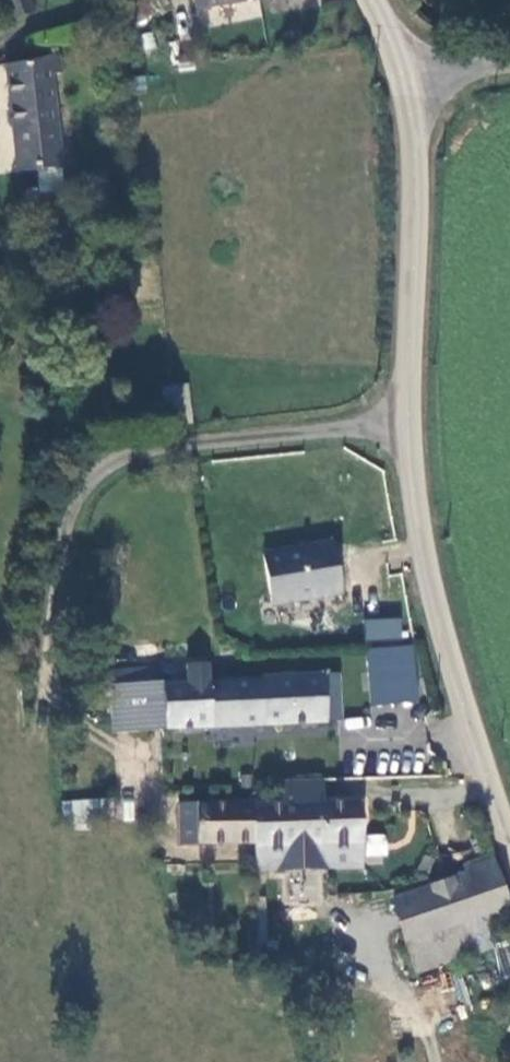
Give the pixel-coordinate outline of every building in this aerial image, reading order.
[(6,19),(33,9),(30,0),(2,0),(6,19)] [(245,0),(196,0),(198,8),(245,0)] [(5,65),(18,172),(59,169),(48,77),(59,76),(56,56),(5,65)] [(290,552),(264,557),(271,606),(340,596),(331,547),(312,551),(309,541),(290,544),(290,552)] [(365,641),(405,639),(404,617),(364,619),(365,641)] [(334,678),(284,679),(206,682),(205,666),(184,668),(185,683),(165,685),(166,727),(337,721),(334,678)] [(139,728),(166,727),(165,685),(137,688),(139,728)] [(407,693),(364,694),(363,718),(408,717),(407,693)] [(133,795),(64,800),(66,825),(135,819),(133,795)] [(357,801),(252,803),(252,843),(253,869),(343,869),(358,869),(357,801)] [(181,844),(252,843),(252,803),(181,805),(181,844)] [(483,928),(509,917),(487,855),(460,869),(463,874),(390,902),(415,968),(487,941),(483,928)] [(346,901),(343,869),(253,869),(254,955),(289,949),(326,943),(321,901),(346,901)]
